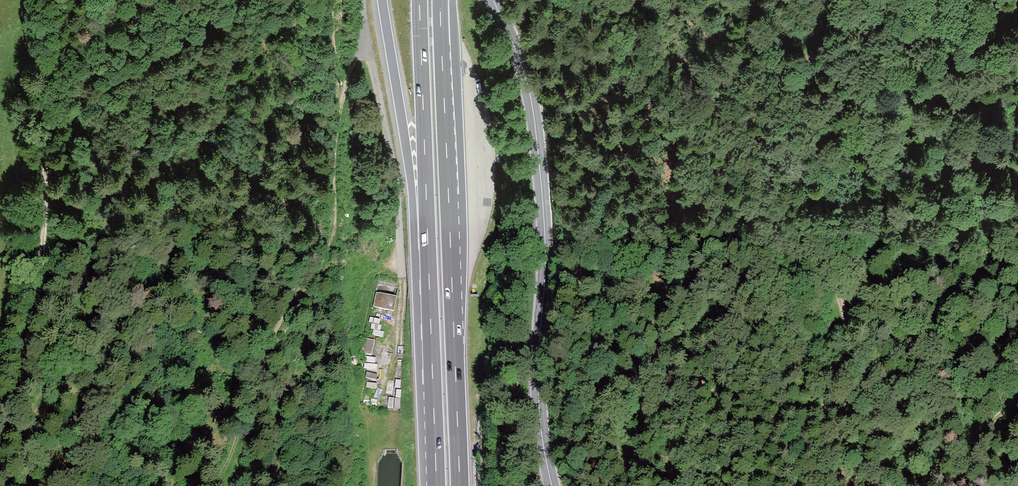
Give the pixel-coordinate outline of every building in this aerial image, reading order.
[(376,304),(397,309),(400,295),(378,291),(376,304)]
